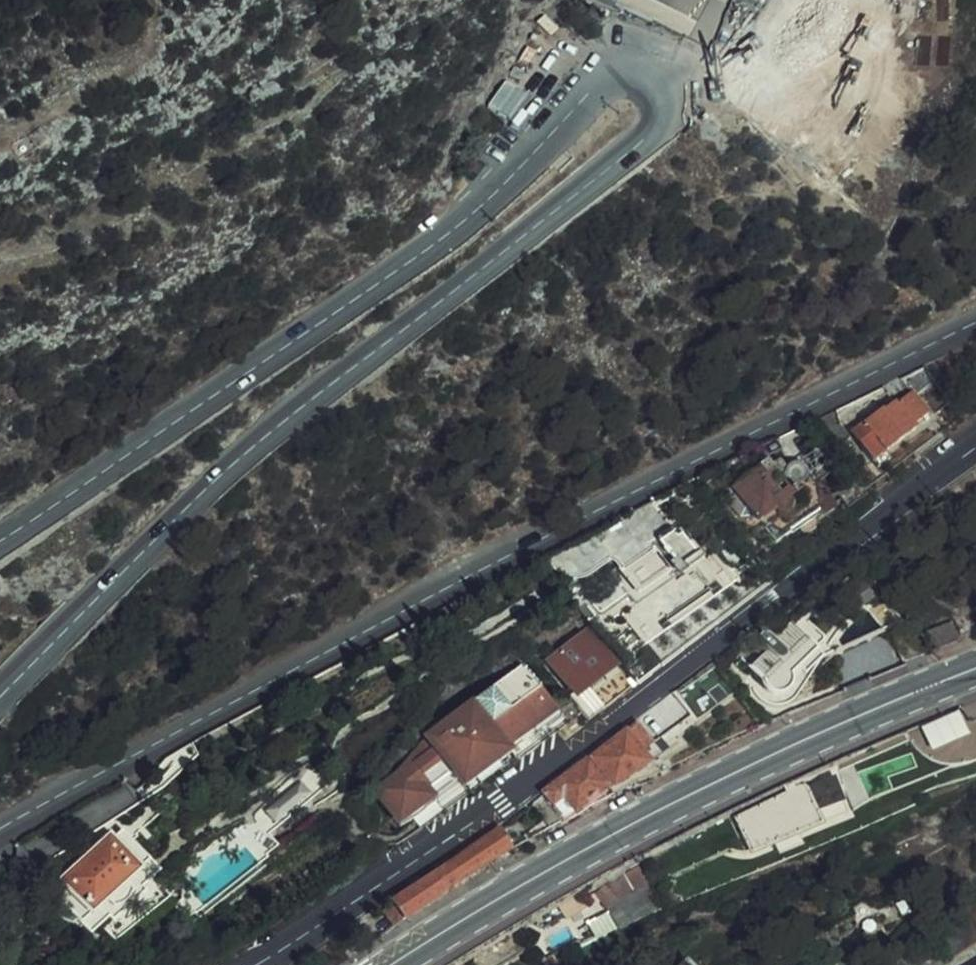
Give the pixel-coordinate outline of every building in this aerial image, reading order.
[(929,416),(900,379),(883,388),(896,404),(885,412),(883,410),(852,433),(874,462),(915,432),(913,428),(929,416)] [(817,421),(830,441),(836,449),(851,439),(839,422),(837,411),(817,421)] [(865,490),(836,449),(830,441),(791,468),(784,458),(767,469),(760,459),(712,492),(724,510),(740,498),(766,532),(772,527),(787,548),(865,490)] [(676,534),(653,503),(637,511),(657,540),(619,568),(636,592),(692,553),(678,533),(676,534)] [(953,620),(925,631),(932,650),(960,639),(953,620)] [(792,681),(790,676),(817,652),(791,623),(766,644),(772,651),(753,668),(765,683),(765,691),(769,695),(773,697),(778,697),(783,697),(787,694),(790,690),(792,686),(792,681)] [(904,661),(923,648),(908,625),(888,638),(904,661)] [(579,702),(595,721),(635,690),(590,632),(553,661),(582,700),(579,702)] [(520,751),(524,756),(584,714),(572,697),(559,707),(526,663),(428,734),(430,738),(415,760),(377,790),(406,829),(420,820),(432,810),(437,817),(484,784),(475,772),(493,759),(500,766),(520,751)] [(933,748),(969,732),(959,710),(924,726),(933,748)] [(617,788),(657,762),(650,752),(659,746),(642,723),(626,734),(627,736),(596,760),(617,788)] [(657,762),(666,756),(659,746),(650,752),(657,762)] [(475,772),(484,784),(524,756),(520,751),(500,766),(493,759),(475,772)] [(610,789),(589,760),(545,794),(564,817),(565,816),(567,816),(569,817),(578,812),(610,789)] [(778,800),(739,818),(755,853),(822,824),(817,813),(845,801),(835,779),(780,804),(778,800)] [(420,820),(425,827),(437,817),(432,810),(420,820)] [(428,882),(397,901),(399,903),(410,918),(515,851),(500,832),(488,841),(458,862),(428,882)] [(110,834),(61,881),(66,887),(56,895),(59,899),(55,903),(58,914),(65,922),(76,926),(80,922),(93,937),(112,918),(115,922),(148,891),(144,887),(149,882),(141,873),(145,869),(110,834)] [(28,864),(15,863),(14,872),(28,872),(28,864)] [(608,913),(621,908),(641,900),(653,895),(642,868),(601,887),(601,885),(592,890),(594,895),(599,894),(608,913)] [(645,910),(657,905),(653,895),(641,900),(645,910)] [(645,910),(641,900),(621,908),(628,923),(648,915),(645,910)] [(387,912),(398,927),(410,918),(399,903),(387,912)] [(975,948),(975,907),(970,911),(967,908),(931,929),(952,963),(975,948)] [(695,956),(681,960),(685,964),(703,964),(695,956)]
